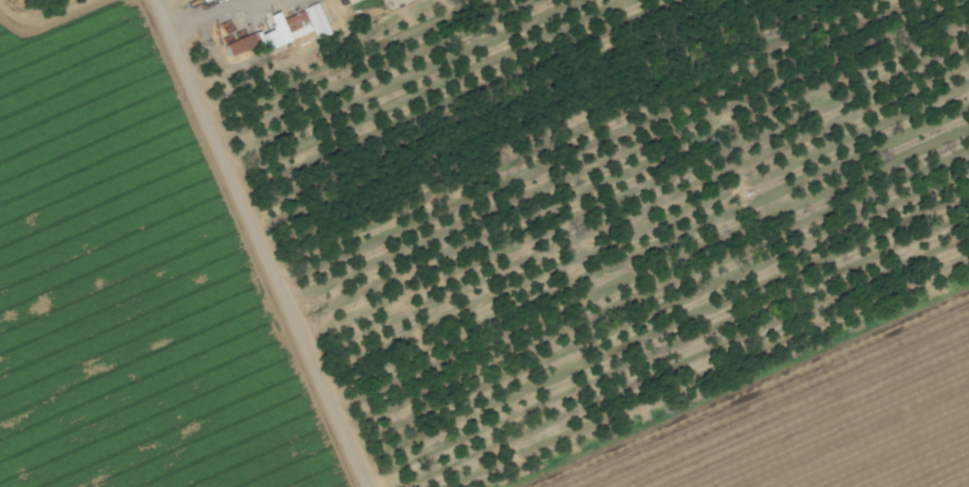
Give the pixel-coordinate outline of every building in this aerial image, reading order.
[(301,7),(312,37),(326,32),(315,2),(301,7)] [(275,20),(271,11),(261,16),(267,29),(253,35),(259,51),(307,31),(299,11),(275,20)] [(225,55),(252,43),(248,33),(221,45),(225,55)]
